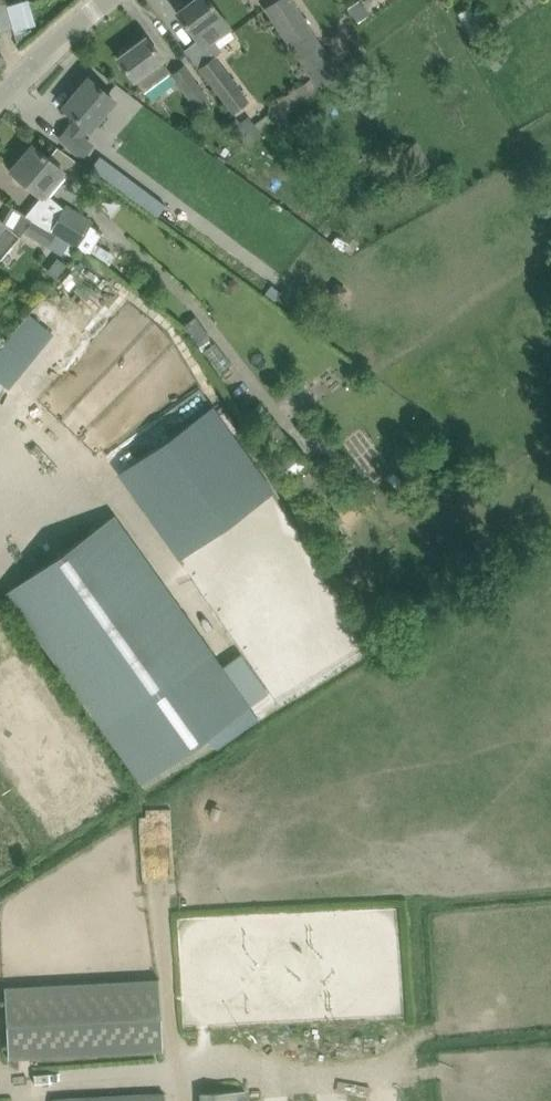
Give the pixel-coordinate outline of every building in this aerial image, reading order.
[(0,4),(0,33),(37,22),(30,0),(14,0),(0,4)] [(220,14),(217,10),(210,0),(194,0),(177,12),(191,30),(194,34),(194,33),(204,46),(230,27),(220,14)] [(264,8),(320,89),(341,73),(294,0),(275,0),(264,8)] [(143,92),(171,71),(145,35),(117,56),(130,74),(143,92)] [(234,113),(250,100),(215,55),(199,68),(234,113)] [(200,112),(213,102),(185,64),(172,74),(200,112)] [(89,128),(114,99),(89,77),(64,106),(78,118),(71,126),(70,125),(60,137),(82,156),(92,144),(82,135),(89,127),(89,128)] [(267,112),(254,121),(251,118),(250,115),(241,121),(254,139),(263,133),(260,129),(272,119),(267,112)] [(411,173),(429,163),(417,141),(399,150),(411,173)] [(49,158),(32,144),(11,169),(23,179),(22,180),(22,183),(28,188),(31,188),(32,187),(46,199),(77,162),(58,146),(49,158)] [(159,218),(167,205),(98,154),(90,167),(159,218)] [(89,253),(92,248),(102,231),(89,223),(91,220),(66,205),(51,229),(76,245),(89,253)] [(21,235),(4,221),(0,218),(0,260),(21,235)] [(32,218),(25,230),(49,245),(63,255),(65,251),(70,254),(76,245),(51,229),(32,218)] [(40,351),(54,334),(29,312),(14,329),(40,351)] [(198,347),(212,337),(197,315),(183,325),(198,347)] [(213,404),(117,473),(179,558),(274,490),(213,404)] [(335,507),(321,516),(331,530),(344,522),(335,507)] [(24,578),(6,591),(104,729),(141,782),(178,756),(250,705),(269,692),(241,653),(222,666),(212,651),(208,654),(199,641),(185,651),(96,527),(24,578)] [(171,850),(170,812),(140,812),(141,850),(171,850)] [(8,1057),(164,1050),(160,978),(5,986),(8,1057)] [(247,1089),(201,1091),(201,1100),(247,1100),(247,1089)] [(164,1091),(52,1097),(52,1100),(164,1100),(164,1091)]
